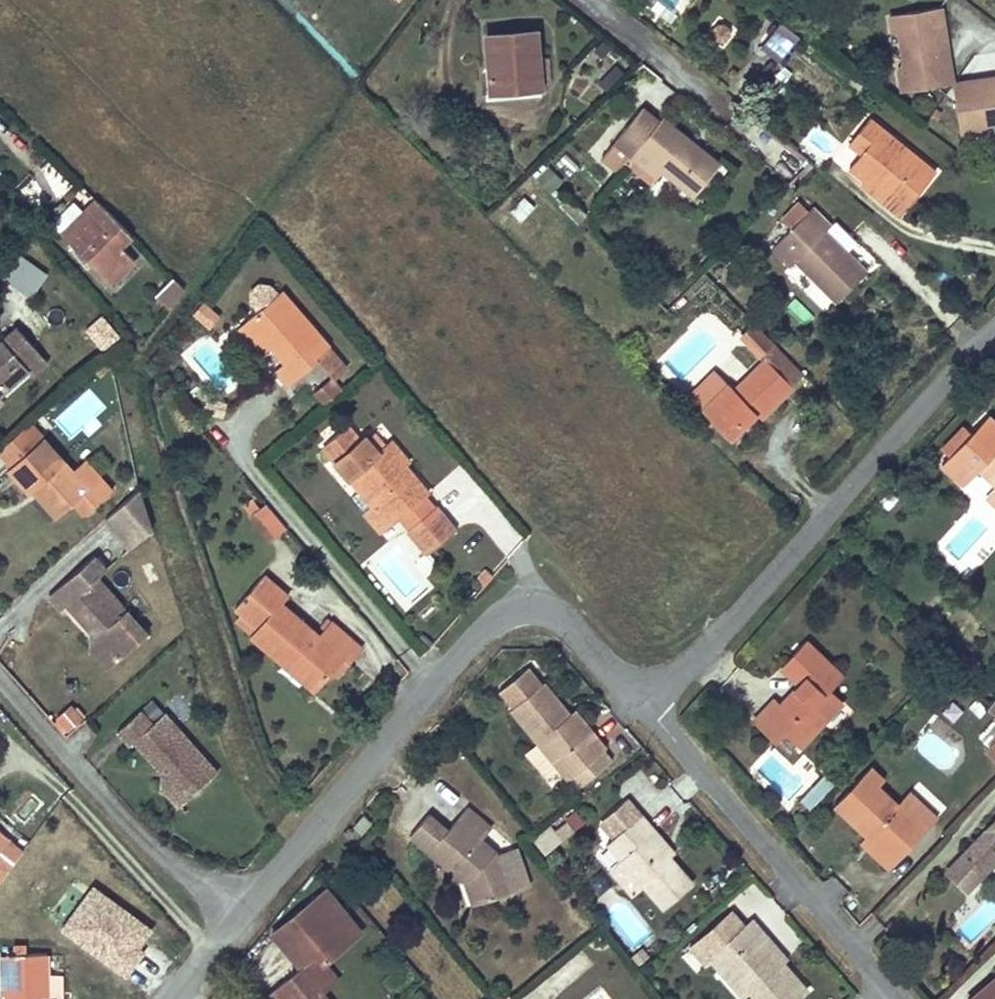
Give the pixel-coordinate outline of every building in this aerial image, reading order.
[(658,0),(656,0),(651,8),(670,23),(677,14),(658,0)] [(677,14),(687,0),(659,0),(677,14)] [(902,92),(953,84),(941,6),(890,15),(892,29),(904,38),(908,59),(898,71),(902,92)] [(800,36),(783,23),(780,27),(775,22),(765,34),(770,38),(762,49),(779,61),(800,36)] [(542,25),(486,30),(486,36),(535,32),(543,31),(542,25)] [(535,32),(486,36),(487,40),(488,54),(478,55),(479,65),(489,65),(491,91),(540,87),(535,32)] [(488,54),(487,40),(477,41),(478,55),(488,54)] [(960,135),(981,131),(990,119),(994,119),(994,77),(953,84),(960,135)] [(720,164),(662,118),(658,122),(641,108),(614,141),(631,155),(625,163),(638,174),(640,172),(652,182),(662,169),(695,196),(720,164)] [(935,173),(869,118),(849,143),(862,154),(850,169),(866,182),(868,179),(906,209),(935,173)] [(546,165),(535,179),(552,192),(563,178),(546,165)] [(906,209),(868,179),(866,182),(864,181),(862,184),(900,216),(906,209)] [(17,194),(34,206),(45,192),(28,180),(17,194)] [(534,207),(523,197),(509,211),(521,222),(534,207)] [(131,235),(97,200),(85,212),(63,234),(80,251),(80,252),(110,283),(134,259),(120,245),(131,235)] [(85,212),(74,201),(58,217),(55,226),(63,234),(85,212)] [(867,272),(825,231),(831,225),(813,207),(771,248),(790,267),(795,262),(837,302),(867,272)] [(3,281),(34,296),(47,270),(16,254),(3,281)] [(184,289),(173,277),(156,295),(169,309),(184,289)] [(330,346),(282,291),(278,295),(271,286),(260,284),(251,291),(252,302),(259,311),(245,322),(267,348),(268,349),(272,346),(285,362),(275,371),(288,386),(318,361),(316,358),(330,346)] [(794,298),(785,309),(804,324),(813,313),(794,298)] [(201,300),(191,315),(210,328),(221,313),(201,300)] [(102,314),(86,329),(102,348),(119,333),(102,314)] [(267,348),(245,322),(239,327),(261,353),(267,348)] [(768,339),(753,322),(741,334),(757,350),(768,339)] [(21,332),(16,327),(2,339),(7,344),(21,332)] [(21,332),(7,344),(2,339),(0,341),(0,396),(28,371),(32,375),(48,362),(21,332)] [(803,375),(777,349),(778,349),(768,339),(757,350),(762,355),(765,353),(768,356),(765,359),(734,390),(728,384),(724,388),(702,410),(702,411),(730,439),(756,414),(765,405),(769,409),(769,410),(793,387),(792,386),(803,375)] [(724,388),(712,377),(690,398),(702,410),(724,388)] [(344,391),(334,378),(330,381),(340,394),(344,391)] [(340,394),(330,381),(317,392),(328,404),(340,394)] [(227,402),(206,397),(204,403),(225,409),(227,402)] [(225,409),(204,403),(202,411),(223,417),(225,409)] [(769,409),(765,405),(756,414),(760,418),(769,409)] [(989,416),(974,433),(973,431),(972,433),(952,454),(943,464),(965,485),(979,469),(994,483),(994,422),(989,416)] [(952,454),(972,433),(964,426),(945,446),(952,454)] [(386,444),(384,446),(377,452),(367,439),(365,438),(359,443),(346,427),(323,447),(336,462),(335,463),(348,478),(354,473),(365,486),(358,491),(371,506),(364,513),(381,532),(393,522),(428,494),(404,465),(400,462),(387,446),(386,444)] [(384,446),(374,433),(367,439),(377,452),(384,446)] [(73,471),(43,438),(8,470),(29,494),(32,491),(37,487),(61,514),(73,503),(84,515),(112,490),(85,460),(73,471)] [(408,461),(391,442),(387,446),(400,462),(404,465),(408,461)] [(365,486),(354,473),(348,478),(358,491),(365,486)] [(61,514),(37,487),(32,491),(56,518),(61,514)] [(371,506),(358,491),(351,497),(364,513),(371,506)] [(125,550),(159,524),(134,493),(100,519),(125,550)] [(455,529),(435,506),(407,530),(426,553),(455,529)] [(275,536),(255,511),(249,516),(270,541),(275,536)] [(146,634),(97,577),(106,569),(94,555),(48,595),(61,609),(66,605),(86,629),(97,620),(104,628),(94,637),(94,648),(104,649),(114,661),(146,634)] [(475,581),(483,588),(493,577),(485,570),(475,581)] [(317,686),(331,670),(342,658),(347,663),(361,647),(332,622),(332,623),(327,618),(320,626),(325,630),(320,637),(282,603),(288,596),(264,575),(235,608),(259,628),(252,636),(283,663),(288,657),(294,662),(292,664),(317,686)] [(104,628),(97,620),(86,629),(94,637),(104,628)] [(843,676),(806,641),(781,667),(799,684),(794,690),(800,696),(794,702),(817,729),(843,701),(830,689),(843,676)] [(114,661),(104,649),(94,648),(90,651),(106,669),(114,661)] [(317,686),(292,664),(294,662),(288,657),(283,663),(314,689),(317,686)] [(347,663),(342,658),(331,670),(337,675),(347,663)] [(563,710),(565,708),(545,682),(542,683),(528,667),(499,691),(512,708),(510,711),(536,743),(524,753),(545,779),(557,769),(566,780),(569,777),(577,788),(595,774),(586,763),(603,749),(606,747),(605,746),(587,723),(582,727),(570,714),(568,716),(563,710)] [(800,696),(794,690),(788,697),(791,699),(791,700),(794,702),(800,696)] [(794,702),(791,700),(791,699),(788,697),(781,704),(787,710),(794,702)] [(817,729),(794,702),(787,710),(781,704),(775,699),(753,722),(775,742),(784,732),(800,747),(817,729)] [(72,702),(51,720),(64,736),(86,719),(72,702)] [(576,709),(570,714),(582,727),(587,723),(576,709)] [(218,772),(164,712),(152,724),(140,711),(117,731),(130,745),(135,741),(159,768),(168,759),(176,767),(166,776),(166,787),(177,788),(187,799),(218,772)] [(986,749),(994,758),(994,740),(986,749)] [(612,760),(603,749),(586,763),(595,774),(612,760)] [(176,767),(168,759),(159,768),(166,776),(176,767)] [(925,831),(898,805),(878,786),(884,780),(871,767),(835,805),(867,835),(895,863),(925,831)] [(821,777),(801,799),(810,808),(831,786),(821,777)] [(187,799),(177,788),(166,787),(163,790),(178,808),(187,799)] [(938,817),(911,791),(898,805),(925,831),(938,817)] [(650,835),(655,831),(627,798),(601,820),(615,836),(607,844),(621,860),(610,870),(633,896),(644,886),(664,909),(693,883),(669,856),(650,835)] [(463,880),(464,880),(472,877),(481,902),(530,885),(517,847),(496,855),(495,851),(481,840),(492,827),(467,806),(448,830),(429,814),(410,835),(463,880)] [(353,826),(361,833),(371,821),(363,815),(353,826)] [(994,860),(994,820),(962,855),(981,874),(994,860)] [(544,841),(555,831),(551,827),(534,842),(544,854),(550,849),(544,841)] [(23,850),(0,830),(0,882),(23,850)] [(550,849),(562,838),(555,831),(544,841),(550,849)] [(674,852),(655,831),(650,835),(669,856),(674,852)] [(895,863),(867,835),(861,842),(889,868),(895,863)] [(981,874),(962,855),(951,866),(972,885),(981,874)] [(481,902),(472,877),(464,880),(473,905),(481,902)] [(94,884),(61,929),(127,978),(146,952),(140,947),(154,929),(94,884)] [(321,994),(338,981),(323,962),(360,932),(326,890),(273,933),(301,967),(275,988),(285,998),(325,998),(321,994)] [(696,943),(710,959),(716,953),(746,987),(757,998),(796,998),(807,990),(783,962),(764,940),(768,936),(753,919),(745,926),(732,911),(696,943)] [(787,958),(768,936),(764,940),(783,962),(787,958)] [(746,987),(716,953),(710,959),(696,943),(691,948),(705,964),(711,959),(740,993),(746,987)] [(47,954),(27,954),(26,947),(13,947),(14,955),(10,955),(11,969),(2,969),(2,994),(6,994),(6,998),(44,998),(44,987),(47,986),(47,954)] [(11,969),(10,955),(2,955),(2,969),(11,969)] [(971,998),(994,998),(994,979),(971,998)]
